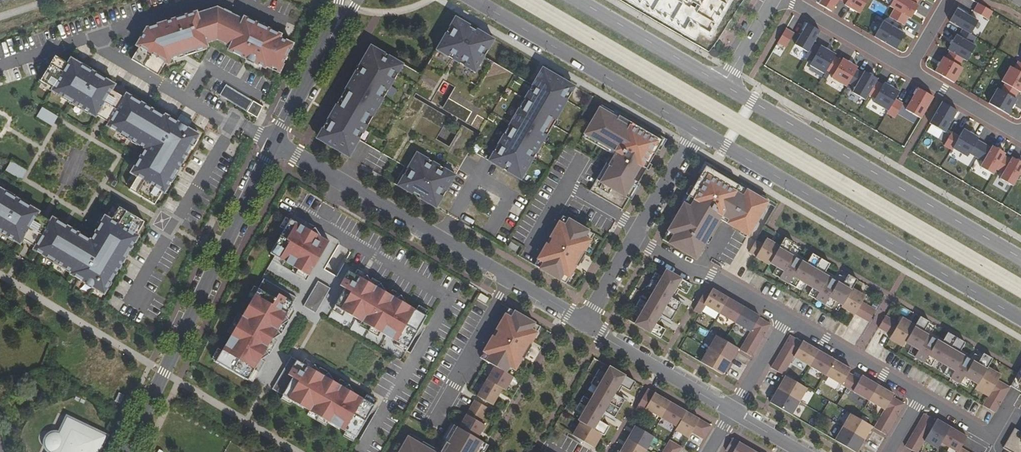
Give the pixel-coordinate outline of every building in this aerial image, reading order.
[(709,41),(734,0),(632,0),(709,41)] [(819,4),(824,7),(832,12),(839,0),(822,0),(819,4)] [(868,0),(841,0),(846,3),(845,5),(860,14),(868,0)] [(890,6),(895,9),(909,17),(911,19),(915,11),(919,6),(916,4),(919,0),(894,0),(890,6)] [(993,11),(978,3),(974,11),(988,19),(993,11)] [(175,19),(147,28),(145,32),(144,31),(140,37),(141,38),(137,45),(139,47),(132,60),(159,76),(166,63),(169,64),(172,59),(179,56),(185,54),(186,56),(197,53),(197,51),(208,47),(207,43),(206,41),(211,39),(212,41),(218,39),(232,46),(229,50),(247,59),(255,63),(266,68),(267,66),(280,73),(294,44),(280,36),(281,34),(268,28),(269,26),(258,21),(257,23),(244,17),(243,20),(230,14),(231,12),(224,8),(223,10),(218,7),(197,14),(197,12),(187,15),(186,13),(174,17),(175,19)] [(895,9),(890,17),(904,25),(909,17),(895,9)] [(955,12),(950,22),(963,29),(971,34),(978,21),(957,9),(955,12)] [(338,103),(317,139),(350,158),(360,141),(405,167),(395,184),(413,194),(414,193),(420,196),(419,198),(437,208),(471,150),(522,180),(577,86),(544,67),(534,85),(486,57),(496,39),(457,16),(423,74),(372,44),(360,65),(362,67),(359,71),(357,70),(350,82),(352,83),(349,88),(348,87),(340,99),(342,100),(340,104),(338,103)] [(884,21),(875,37),(896,49),(900,43),(905,34),(884,21)] [(815,28),(807,24),(795,45),(808,52),(813,44),(820,31),(815,28)] [(794,33),(786,29),(778,43),(786,48),(794,33)] [(948,50),(950,51),(964,59),(967,61),(976,46),(972,44),(976,37),(963,29),(959,36),(957,35),(952,42),(948,50)] [(808,52),(805,58),(812,62),(810,65),(825,74),(827,70),(835,57),(836,55),(829,50),(821,46),(820,48),(813,44),(808,52)] [(939,64),(935,72),(954,83),(963,68),(959,66),(964,59),(950,51),(946,58),(944,57),(939,64)] [(131,190),(155,205),(166,187),(168,188),(175,175),(177,176),(182,168),(180,167),(199,135),(166,115),(165,117),(127,94),(125,97),(113,90),(115,85),(94,72),(95,71),(80,62),(79,64),(72,59),(69,64),(56,57),(41,82),(54,89),(53,91),(97,117),(98,116),(110,123),(108,126),(147,149),(149,151),(145,158),(142,157),(132,173),(138,177),(131,190)] [(835,57),(827,70),(834,74),(832,78),(847,87),(849,83),(857,70),(858,67),(851,63),(843,59),(842,61),(835,57)] [(932,70),(936,61),(928,57),(924,67),(932,70)] [(1019,91),(1020,93),(1020,63),(1018,62),(1014,69),(1010,66),(1002,81),(1005,84),(1019,91)] [(864,74),(857,70),(849,83),(856,87),(852,93),(865,100),(868,95),(876,81),(878,79),(871,75),(865,71),(864,74)] [(876,81),(868,95),(875,99),(873,102),(888,111),(895,99),(899,92),(892,87),(884,83),(883,85),(876,81)] [(989,103),(1008,115),(1012,108),(1017,100),(1015,98),(1019,91),(1005,84),(1001,90),(998,88),(989,103)] [(921,119),(934,97),(925,92),(918,88),(906,110),(921,119)] [(247,113),(253,102),(225,89),(220,100),(247,113)] [(903,104),(895,99),(888,111),(887,113),(895,118),(903,104)] [(253,102),(247,113),(258,118),(263,107),(253,102)] [(950,107),(942,102),(930,124),(945,132),(958,111),(950,107)] [(663,141),(602,105),(585,134),(598,141),(596,145),(614,155),(612,159),(610,158),(590,191),(622,210),(663,141)] [(43,108),(37,117),(53,127),(59,117),(43,108)] [(960,136),(953,148),(967,157),(970,153),(977,158),(984,144),(978,140),(979,138),(971,133),(964,129),(960,136)] [(944,146),(952,150),(953,148),(960,136),(952,132),(944,146)] [(598,141),(585,134),(583,137),(596,145),(598,141)] [(984,144),(977,158),(984,162),(980,167),(993,175),(996,169),(1004,156),(1005,153),(998,149),(993,146),(991,148),(984,144)] [(996,169),(1003,173),(1000,179),(1013,186),(1020,172),(1020,163),(1018,161),(1012,157),(1011,160),(1004,156),(996,169)] [(12,162),(6,171),(22,181),(28,171),(12,162)] [(768,202),(706,166),(663,240),(696,259),(720,219),(749,235),(768,202)] [(20,244),(23,240),(39,214),(40,213),(18,200),(19,198),(5,190),(4,192),(0,189),(0,232),(20,244)] [(92,241),(53,219),(52,222),(37,248),(35,251),(75,274),(74,276),(107,294),(126,261),(130,254),(138,241),(136,239),(146,222),(120,207),(113,220),(106,217),(92,241)] [(52,222),(39,214),(23,240),(37,248),(52,222)] [(595,234),(563,216),(535,265),(566,283),(576,265),(578,266),(586,253),(584,252),(595,234)] [(303,226),(291,219),(271,253),(275,256),(295,267),(299,270),(308,275),(310,276),(330,242),(321,237),(315,228),(311,231),(303,226)] [(303,226),(311,231),(315,228),(306,222),(303,226)] [(836,301),(843,305),(853,288),(858,280),(848,274),(844,282),(842,285),(824,275),(826,271),(830,264),(813,254),(808,261),(806,264),(788,254),(790,250),(794,243),(785,238),(780,246),(771,263),(777,267),(773,274),(796,288),(801,281),(813,288),(809,295),(832,308),(836,301)] [(771,263),(780,246),(767,239),(763,245),(756,241),(750,252),(757,257),(756,257),(769,265),(771,263)] [(511,242),(508,247),(516,252),(519,247),(511,242)] [(788,254),(806,264),(808,261),(796,254),(798,251),(796,249),(794,252),(790,250),(788,254)] [(295,267),(275,256),(273,260),(292,272),(295,267)] [(308,275),(299,270),(296,274),(306,280),(308,275)] [(362,279),(367,276),(358,270),(355,274),(362,279)] [(687,294),(692,285),(667,270),(663,277),(656,273),(648,286),(655,291),(647,303),(640,299),(632,313),(639,317),(635,324),(661,339),(666,330),(658,325),(655,323),(661,314),(664,316),(671,321),(682,303),(674,298),(671,297),(676,288),(679,289),(687,294)] [(367,276),(362,279),(355,274),(349,271),(340,286),(346,289),(335,306),(336,306),(346,312),(362,322),(381,333),(398,342),(408,348),(408,349),(427,316),(416,310),(407,305),(401,296),(397,299),(390,295),(387,293),(381,284),(377,287),(373,285),(371,281),(367,276)] [(826,271),(824,275),(842,285),(844,282),(841,280),(843,277),(840,275),(838,278),(826,271)] [(371,281),(373,285),(377,287),(381,284),(372,278),(371,281)] [(291,309),(297,298),(265,279),(259,289),(253,299),(243,315),(232,334),(223,351),(217,361),(216,362),(249,381),(260,361),(269,355),(266,350),(270,344),(272,340),(281,334),(278,330),(280,326),(284,324),(289,321),(286,316),(291,309)] [(319,281),(304,307),(316,314),(331,288),(319,281)] [(249,297),(253,299),(259,289),(255,286),(249,297)] [(674,298),(679,289),(676,288),(671,297),(674,298)] [(866,296),(853,288),(843,305),(842,307),(855,315),(855,314),(869,322),(876,310),(862,302),(866,296)] [(720,313),(729,298),(713,289),(709,295),(704,304),(706,305),(720,313)] [(393,290),(390,295),(397,299),(401,296),(393,290)] [(704,304),(709,295),(705,292),(694,310),(701,314),(706,305),(704,304)] [(481,294),(478,299),(486,303),(489,298),(481,294)] [(735,323),(744,307),(729,298),(720,313),(735,323)] [(343,316),(346,312),(336,306),(333,311),(343,316)] [(416,310),(427,316),(429,312),(419,306),(416,310)] [(759,318),(760,316),(744,307),(735,323),(751,332),(759,318)] [(541,327),(509,308),(481,358),(495,366),(512,376),(523,358),(524,359),(532,346),(530,345),(541,327)] [(291,309),(286,316),(289,321),(295,311),(291,309)] [(228,332),(232,334),(243,315),(239,313),(228,332)] [(658,325),(664,316),(661,314),(655,323),(658,325)] [(906,342),(916,325),(902,318),(899,324),(886,316),(879,328),(892,335),(890,339),(903,347),(906,342)] [(972,380),(978,384),(988,367),(993,359),(984,354),(980,361),(978,364),(959,354),(961,350),(965,343),(948,333),(944,340),(942,343),(923,333),(925,329),(930,322),(921,317),(916,325),(906,342),(912,346),(908,353),(932,367),(936,359),(948,366),(944,374),(967,387),(972,380)] [(771,325),(759,318),(751,332),(740,350),(752,357),(771,325)] [(378,337),(381,333),(362,322),(359,326),(378,337)] [(278,330),(281,334),(286,326),(284,324),(280,326),(278,330)] [(923,333),(942,343),(944,340),(932,333),(933,330),(931,328),(929,331),(925,329),(923,333)] [(731,361),(738,348),(717,335),(709,349),(731,361)] [(794,357),(802,343),(790,336),(772,368),(784,375),(794,357)] [(819,351),(803,341),(802,343),(794,357),(810,366),(819,351)] [(405,353),(408,348),(398,342),(395,347),(405,353)] [(270,344),(266,350),(269,355),(275,346),(270,344)] [(217,361),(223,351),(218,349),(212,359),(217,361)] [(723,375),(731,361),(709,349),(701,362),(723,375)] [(961,350),(959,354),(978,364),(980,361),(976,359),(978,356),(975,354),(973,357),(961,350)] [(835,360),(819,351),(810,366),(826,375),(835,360)] [(315,365),(311,368),(303,363),(292,357),(273,389),(283,395),(294,401),(310,411),(329,422),(346,432),(356,438),(375,406),(375,405),(364,399),(355,394),(349,385),(345,388),(338,384),(335,382),(329,373),(325,376),(321,374),(319,370),(315,365)] [(311,368),(315,365),(306,359),(303,363),(311,368)] [(851,369),(835,360),(826,375),(842,384),(849,373),(851,369)] [(512,376),(495,366),(488,380),(503,388),(506,390),(514,377),(512,376)] [(630,391),(635,382),(610,367),(606,374),(599,370),(591,384),(598,388),(591,400),(584,396),(576,410),(583,414),(579,421),(581,422),(602,434),(604,435),(609,426),(602,422),(599,420),(604,412),(607,413),(615,418),(625,400),(617,396),(614,394),(619,385),(623,387),(630,391)] [(1001,375),(988,367),(978,384),(975,389),(989,397),(983,406),(995,413),(1010,388),(998,381),(1001,375)] [(325,376),(329,373),(320,368),(319,370),(321,374),(325,376)] [(1011,386),(1020,392),(1020,369),(1011,386)] [(860,379),(849,373),(842,384),(853,391),(860,379)] [(807,388),(786,376),(778,389),(800,402),(807,388)] [(860,379),(853,391),(869,400),(878,385),(862,376),(860,379)] [(345,388),(349,385),(340,379),(338,384),(345,388)] [(503,388),(488,380),(478,396),(493,405),(503,388)] [(619,385),(614,394),(617,396),(623,387),(619,385)] [(878,385),(869,400),(885,410),(893,397),(894,394),(878,385)] [(671,402),(648,389),(641,401),(648,405),(646,408),(662,418),(671,402)] [(800,402),(778,389),(771,402),(792,415),(800,402)] [(291,406),(294,401),(283,395),(281,400),(291,406)] [(364,399),(375,405),(377,401),(367,395),(364,399)] [(905,404),(893,397),(885,410),(875,428),(886,435),(905,404)] [(475,400),(467,415),(480,422),(488,408),(475,400)] [(648,405),(641,401),(636,410),(643,414),(646,408),(648,405)] [(686,412),(671,402),(662,418),(677,427),(686,412)] [(329,422),(310,411),(307,415),(327,426),(329,422)] [(607,413),(604,412),(599,420),(602,422),(607,413)] [(686,412),(677,427),(676,430),(689,438),(692,432),(696,426),(708,432),(711,426),(686,412)] [(872,426),(851,414),(843,427),(865,440),(872,426)] [(467,415),(459,428),(478,439),(485,425),(480,422),(467,415)] [(936,422),(924,415),(906,446),(915,451),(918,451),(925,441),(936,422)] [(51,451),(99,451),(106,437),(67,418),(51,451)] [(941,442),(950,427),(937,420),(936,422),(925,441),(938,449),(941,442)] [(602,434),(581,422),(573,435),(595,448),(602,434)] [(486,444),(478,439),(459,428),(454,425),(441,447),(443,448),(441,451),(482,451),(486,444)] [(654,437),(636,426),(628,439),(647,450),(654,437)] [(696,426),(692,432),(704,439),(708,432),(696,426)] [(843,427),(835,440),(855,451),(857,451),(865,440),(843,427)] [(961,448),(967,437),(950,427),(941,442),(958,451),(959,451),(961,448)] [(1015,429),(1004,448),(1011,451),(1020,451),(1020,432),(1015,429)] [(354,442),(356,438),(346,432),(343,436),(354,442)] [(60,434),(54,433),(49,435),(46,439),(45,444),(47,449),(51,451),(60,434)] [(410,434),(408,437),(421,445),(423,442),(410,434)] [(423,442),(421,445),(408,437),(400,451),(441,451),(423,442)] [(628,439),(620,451),(645,451),(647,450),(628,439)] [(755,451),(733,439),(726,450),(729,451),(755,451)] [(670,441),(667,447),(675,451),(679,451),(682,448),(670,441)]
